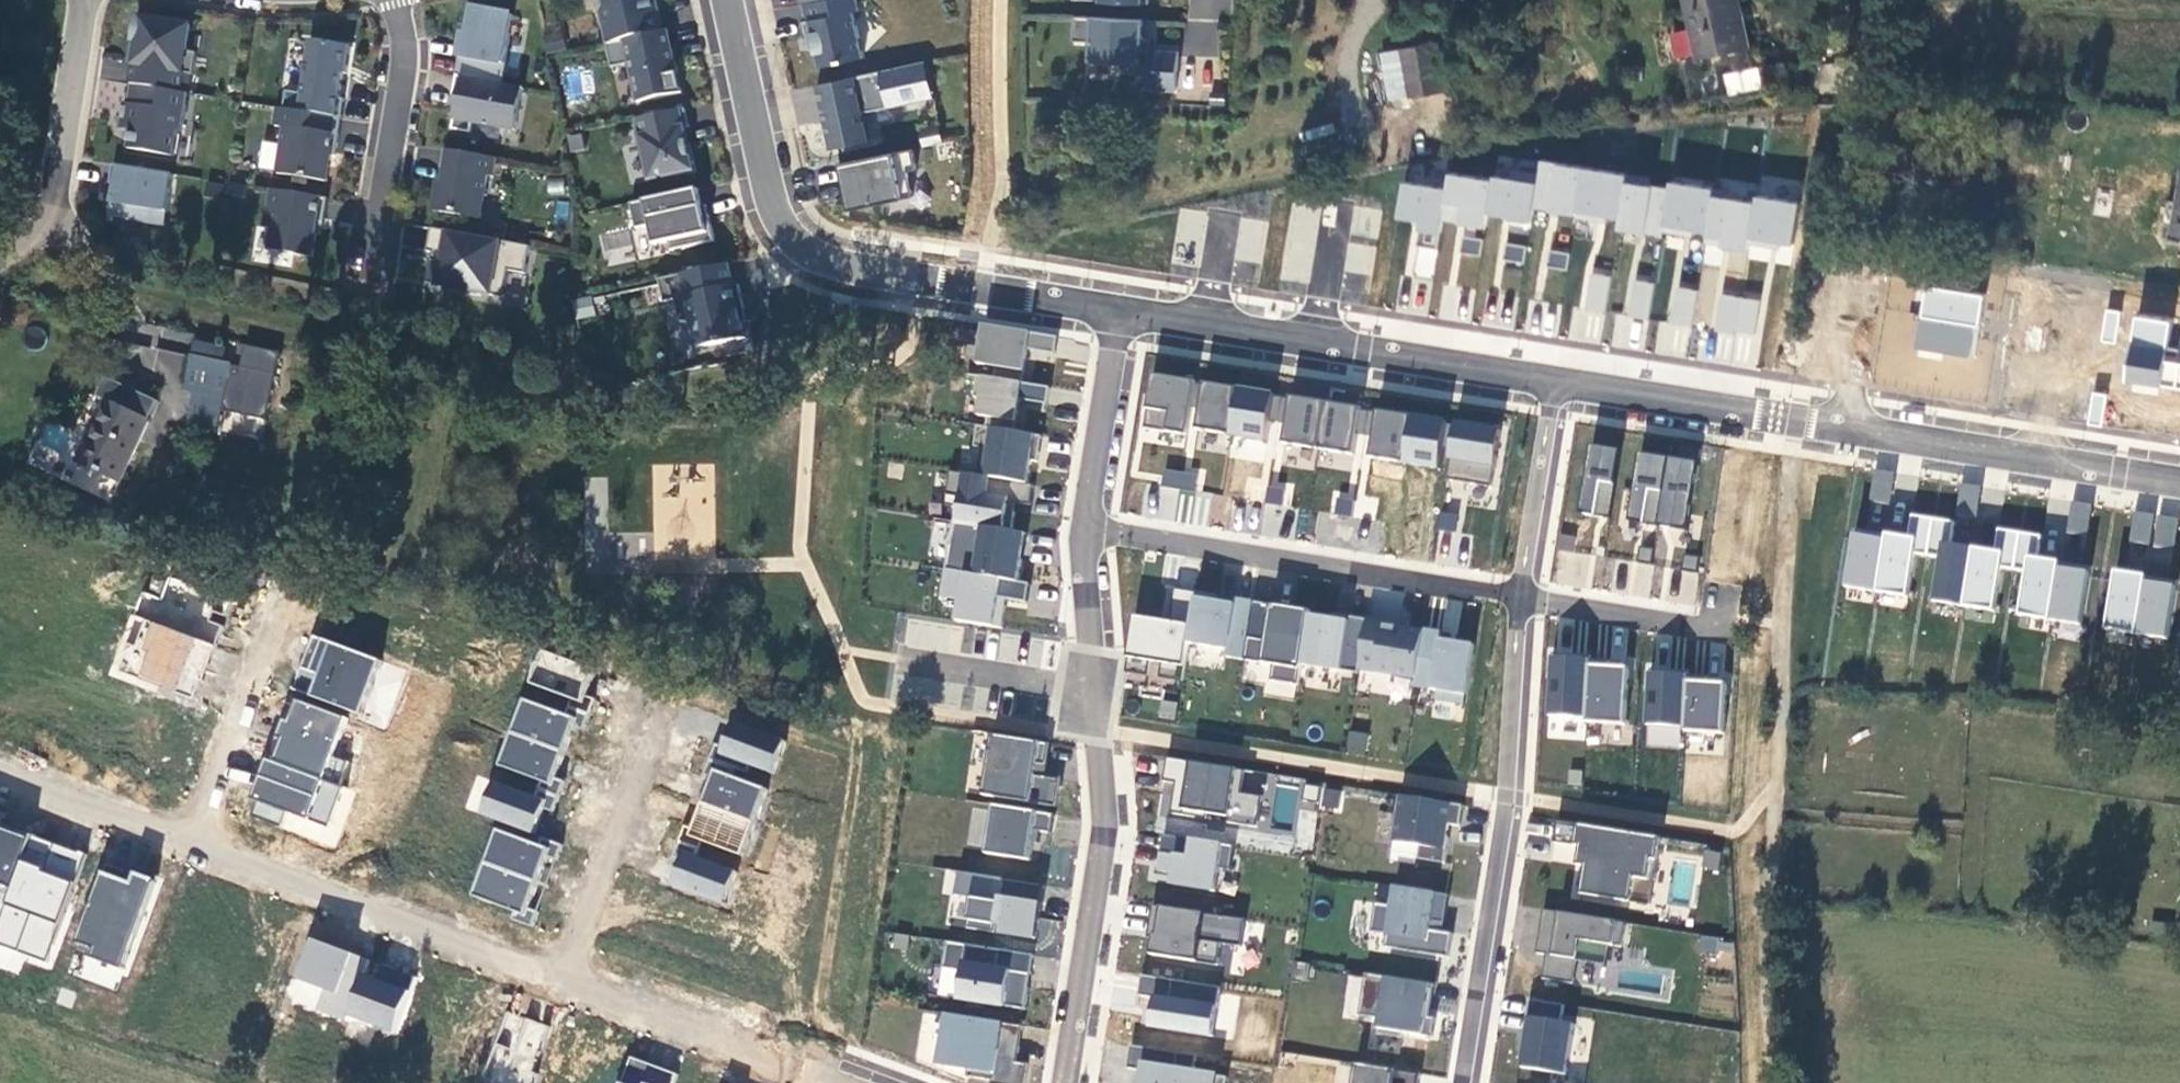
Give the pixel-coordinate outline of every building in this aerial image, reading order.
[(602,7),(597,14),(605,46),(661,34),(653,0),(600,0),(602,7)] [(800,6),(804,23),(802,24),(806,45),(811,44),(817,69),(861,60),(851,13),(857,13),(854,0),(828,0),(800,6)] [(1737,0),(1682,0),(1695,56),(1746,44),(1737,0)] [(511,17),(470,10),(464,38),(461,37),(457,58),(461,59),(457,78),(499,86),(511,17)] [(136,43),(130,86),(178,93),(181,75),(191,76),(195,54),(185,52),(189,27),(135,18),(131,42),(136,43)] [(1141,41),(1142,23),(1075,20),(1074,43),(1092,44),(1091,62),(1118,63),(1123,68),(1141,69),(1140,88),(1177,90),(1179,53),(1151,52),(1151,42),(1141,41)] [(545,49),(563,48),(562,25),(545,26),(545,49)] [(663,34),(604,46),(609,70),(627,66),(635,104),(679,95),(670,54),(667,54),(663,34)] [(1446,39),(1433,41),(1441,88),(1454,86),(1446,39)] [(1433,41),(1398,47),(1406,95),(1441,88),(1433,41)] [(284,93),(282,110),(339,119),(342,101),(337,100),(341,74),(344,75),(348,48),(309,42),(301,95),(284,93)] [(1398,47),(1377,51),(1386,99),(1406,95),(1398,47)] [(931,100),(923,63),(815,86),(829,151),(867,143),(861,115),(931,100)] [(1723,72),(1725,94),(1761,91),(1759,68),(1723,72)] [(181,75),(178,93),(188,95),(191,76),(181,75)] [(457,78),(455,78),(451,98),(456,99),(450,132),(469,136),(471,125),(513,132),(521,90),(499,86),(457,78)] [(179,132),(186,95),(130,86),(126,104),(122,104),(118,129),(129,131),(126,149),(171,157),(176,132),(179,132)] [(339,119),(287,111),(276,109),(272,128),(283,129),(275,175),(323,184),(328,158),(332,158),(339,119)] [(683,112),(635,122),(648,181),(668,177),(669,180),(694,174),(687,146),(685,146),(681,130),(687,129),(683,112)] [(922,149),(941,145),(937,127),(918,131),(922,149)] [(910,151),(837,166),(847,212),(910,199),(904,174),(914,172),(910,151)] [(436,187),(432,214),(477,221),(485,178),(490,179),(493,160),(442,152),(439,171),(445,171),(442,188),(436,187)] [(1532,209),(1573,216),(1580,171),(1539,164),(1536,185),(1532,209)] [(170,175),(111,166),(108,184),(113,185),(109,213),(122,215),(122,220),(162,227),(170,175)] [(1617,223),(1623,183),(1624,178),(1580,171),(1573,216),(1617,223)] [(1485,215),(1490,182),(1447,175),(1445,192),(1440,221),(1483,228),(1485,215)] [(1532,209),(1536,185),(1490,178),(1490,182),(1485,215),(1530,222),(1532,209)] [(1662,227),(1667,190),(1623,183),(1617,223),(1616,231),(1660,238),(1662,227)] [(1709,198),(1710,190),(1668,184),(1667,190),(1662,227),(1704,233),(1709,198)] [(1440,221),(1445,192),(1400,185),(1395,220),(1417,223),(1416,230),(1438,234),(1440,221)] [(269,230),(265,251),(308,259),(315,224),(320,225),(324,200),(268,191),(261,228),(269,230)] [(699,208),(696,191),(628,205),(634,231),(647,228),(652,247),(667,244),(669,253),(712,244),(706,217),(701,218),(699,208)] [(1747,240),(1752,204),(1709,198),(1704,233),(1703,239),(1718,241),(1717,248),(1745,252),(1747,240)] [(1796,204),(1753,198),(1752,204),(1747,240),(1790,247),(1796,204)] [(527,248),(429,230),(425,254),(441,256),(440,264),(429,262),(425,285),(446,289),(446,292),(478,298),(478,295),(500,300),(505,272),(523,275),(527,248)] [(1411,232),(1407,274),(1434,276),(1437,235),(1411,232)] [(726,267),(657,281),(662,304),(672,302),(677,325),(688,322),(694,350),(742,340),(736,312),(741,311),(736,287),(731,288),(726,267)] [(1604,313),(1610,276),(1590,273),(1583,309),(1604,313)] [(1648,320),(1652,283),(1628,280),(1623,317),(1648,320)] [(1668,322),(1691,324),(1694,289),(1671,287),(1668,322)] [(1975,357),(1983,296),(1927,288),(1919,350),(1975,357)] [(1714,331),(1755,335),(1758,298),(1718,294),(1714,331)] [(578,318),(595,315),(591,296),(575,299),(578,318)] [(847,308),(828,306),(826,314),(845,318),(847,308)] [(2105,309),(2100,341),(2114,343),(2119,311),(2105,309)] [(741,311),(736,312),(739,325),(744,323),(741,311)] [(2165,349),(2169,323),(2133,318),(2123,381),(2179,390),(2179,352),(2165,349)] [(1057,337),(979,323),(972,362),(1022,370),(1026,348),(1054,353),(1057,337)] [(194,340),(191,358),(243,367),(246,350),(194,340)] [(149,374),(179,377),(182,352),(151,349),(149,374)] [(185,390),(268,406),(273,384),(275,374),(243,367),(191,358),(185,390)] [(1192,379),(1151,373),(1143,426),(1184,432),(1192,379)] [(1048,386),(977,375),(974,398),(979,398),(976,415),(1015,421),(1019,398),(1046,401),(1048,386)] [(1231,387),(1201,382),(1194,430),(1224,435),(1231,387)] [(1281,394),(1231,387),(1224,435),(1266,441),(1269,420),(1277,421),(1281,394)] [(2086,422),(2100,425),(2105,394),(2092,391),(2086,422)] [(1322,401),(1281,394),(1277,421),(1283,422),(1280,442),(1315,448),(1322,401)] [(121,482),(149,420),(105,400),(77,461),(121,482)] [(1367,408),(1322,401),(1315,448),(1353,453),(1356,432),(1363,433),(1367,408)] [(1406,414),(1367,408),(1363,433),(1370,434),(1366,457),(1398,462),(1406,414)] [(1445,420),(1406,414),(1398,462),(1438,468),(1441,445),(1445,420)] [(1499,427),(1453,420),(1445,476),(1491,482),(1499,427)] [(1041,434),(977,423),(974,444),(980,445),(976,474),(988,476),(1025,482),(1028,458),(1037,460),(1041,434)] [(1618,448),(1589,444),(1578,511),(1608,515),(1618,448)] [(1667,456),(1637,451),(1627,518),(1656,523),(1667,456)] [(1696,460),(1667,456),(1656,523),(1686,527),(1696,460)] [(714,465),(654,464),(653,552),(710,552),(710,547),(682,546),(682,525),(713,526),(714,465)] [(1199,472),(1163,467),(1160,486),(1196,492),(1199,472)] [(976,474),(950,470),(946,492),(956,493),(952,520),(954,520),(1003,527),(1008,496),(985,492),(988,476),(976,474)] [(1291,506),(1292,480),(1268,479),(1267,504),(1291,506)] [(1350,514),(1352,493),(1333,491),(1331,513),(1350,514)] [(1908,535),(1881,531),(1881,536),(1872,591),(1908,596),(1915,553),(1926,555),(1931,517),(1911,514),(1908,535)] [(346,530),(349,518),(341,515),(337,527),(346,530)] [(1952,520),(1931,517),(1926,555),(1935,556),(1929,600),(1959,605),(1967,546),(1949,544),(1952,520)] [(1025,531),(1003,527),(954,520),(947,568),(1018,579),(1025,531)] [(1558,533),(1551,582),(1589,588),(1590,587),(1650,596),(1651,589),(1668,592),(1672,569),(1651,566),(1654,549),(1631,546),(1629,559),(1593,553),(1598,524),(1578,521),(1576,536),(1558,533)] [(1994,548),(1968,544),(1967,546),(1959,605),(1994,610),(2001,567),(2012,568),(2018,531),(1997,528),(1994,548)] [(2040,534),(2018,531),(2012,568),(2022,570),(2016,614),(2047,619),(2055,564),(2055,560),(2036,558),(2040,534)] [(1881,536),(1850,532),(1842,587),(1872,591),(1881,536)] [(2085,568),(2055,564),(2047,619),(2077,623),(2085,568)] [(1025,602),(1029,581),(1018,579),(947,568),(944,568),(939,599),(955,601),(952,621),(1002,628),(1006,599),(1025,602)] [(2142,573),(2112,569),(2104,624),(2135,628),(2142,579),(2142,573)] [(1680,570),(1678,602),(1694,603),(1697,571),(1680,570)] [(2173,583),(2142,579),(2135,628),(2134,633),(2165,638),(2173,583)] [(1193,591),(1173,589),(1169,618),(1132,613),(1124,670),(1147,673),(1149,660),(1161,662),(1159,675),(1180,678),(1186,641),(1192,595),(1193,591)] [(191,701),(213,644),(160,623),(169,601),(144,591),(136,612),(133,611),(110,670),(191,701)] [(1234,601),(1192,595),(1186,641),(1226,647),(1225,656),(1243,659),(1252,599),(1234,597),(1234,601)] [(1305,607),(1252,599),(1243,659),(1271,663),(1269,678),(1294,682),(1297,663),(1304,611),(1305,607)] [(1365,620),(1304,611),(1297,663),(1358,672),(1365,620)] [(1423,625),(1366,617),(1365,620),(1358,672),(1415,680),(1423,625)] [(1440,628),(1423,625),(1415,680),(1414,686),(1436,689),(1434,700),(1466,704),(1474,642),(1438,637),(1440,628)] [(1654,634),(1652,667),(1676,669),(1678,636),(1654,634)] [(381,661),(312,635),(299,668),(315,674),(307,695),(360,715),(381,661)] [(596,670),(539,649),(527,682),(570,698),(567,706),(589,714),(595,698),(587,695),(596,670)] [(1586,657),(1549,655),(1546,716),(1583,718),(1586,663),(1586,657)] [(1627,665),(1586,663),(1583,718),(1583,722),(1624,724),(1627,665)] [(1683,672),(1647,670),(1644,724),(1681,726),(1683,680),(1683,672)] [(1724,682),(1683,680),(1681,726),(1680,732),(1721,734),(1724,682)] [(583,730),(589,714),(567,706),(564,714),(521,698),(508,731),(564,753),(574,726),(583,730)] [(347,719),(295,699),(286,721),(280,719),(275,733),(281,736),(271,761),(339,787),(349,762),(333,756),(347,719)] [(720,744),(713,761),(738,770),(746,773),(749,765),(774,775),(787,742),(736,721),(726,747),(720,744)] [(1347,730),(1346,749),(1364,751),(1366,732),(1347,730)] [(564,753),(508,731),(495,764),(538,781),(535,788),(557,796),(563,780),(554,777),(564,753)] [(1047,743),(991,734),(982,794),(1055,805),(1060,777),(1034,773),(1036,761),(1044,762),(1047,743)] [(1245,769),(1168,756),(1164,780),(1177,782),(1172,813),(1257,826),(1262,796),(1241,793),(1245,769)] [(271,761),(263,758),(248,796),(258,800),(253,813),(280,824),(285,810),(328,827),(342,788),(339,787),(271,761)] [(704,804),(754,822),(766,789),(736,778),(738,770),(713,761),(707,777),(713,779),(704,804)] [(551,812),(557,796),(535,788),(532,797),(489,780),(476,815),(531,836),(542,809),(551,812)] [(1294,804),(1298,786),(1281,783),(1278,801),(1294,804)] [(1336,808),(1339,789),(1322,787),(1320,806),(1336,808)] [(1463,805),(1398,794),(1388,855),(1442,864),(1448,824),(1460,826),(1463,805)] [(1054,813),(992,803),(985,853),(1029,860),(1034,829),(1052,832),(1054,813)] [(688,828),(682,844),(700,851),(704,843),(741,856),(754,822),(704,804),(694,831),(688,828)] [(1659,837),(1554,820),(1551,839),(1577,843),(1574,861),(1583,862),(1578,894),(1648,906),(1659,837)] [(0,917),(28,836),(0,827),(0,917)] [(556,860),(562,844),(541,836),(537,844),(494,828),(481,862),(536,883),(547,856),(556,860)] [(1233,846),(1163,835),(1157,871),(1173,873),(1171,885),(1215,892),(1220,866),(1229,867),(1233,846)] [(28,836),(0,917),(0,947),(48,963),(84,855),(28,836)] [(700,851),(682,844),(676,861),(683,863),(674,889),(725,906),(737,873),(697,860),(700,851)] [(536,883),(481,862),(468,895),(511,911),(508,919),(530,927),(536,911),(527,908),(536,883)] [(1044,886),(957,871),(954,893),(971,897),(965,928),(1035,941),(1044,886)] [(128,882),(101,872),(73,952),(123,969),(154,881),(131,873),(128,882)] [(1447,892),(1390,884),(1387,905),(1374,903),(1370,929),(1384,932),(1382,945),(1446,955),(1449,933),(1428,930),(1430,922),(1442,923),(1447,892)] [(1245,919),(1152,905),(1147,935),(1154,936),(1151,954),(1219,964),(1222,944),(1241,947),(1245,919)] [(1626,922),(1542,910),(1535,952),(1545,954),(1541,977),(1574,982),(1577,960),(1605,964),(1608,944),(1622,946),(1626,922)] [(355,1019),(376,963),(315,941),(301,980),(328,990),(322,1007),(320,1011),(354,1023),(355,1019)] [(1032,955),(946,942),(942,966),(958,969),(954,998),(1024,1009),(1032,955)] [(397,1034),(418,978),(376,963),(355,1019),(397,1034)] [(1433,984),(1362,972),(1356,1013),(1374,1016),(1373,1027),(1431,1036),(1434,1017),(1428,1016),(1433,984)] [(1220,987),(1141,975),(1139,992),(1151,993),(1146,1027),(1212,1037),(1220,987)] [(1562,1003),(1528,998),(1518,1068),(1564,1075),(1572,1022),(1560,1020),(1562,1003)] [(546,1025),(505,1011),(481,1082),(527,1082),(546,1025)] [(941,1013),(933,1062),(967,1068),(966,1075),(992,1079),(991,1082),(1024,1082),(1027,1063),(1015,1061),(1020,1026),(941,1013)] [(1129,1047),(1126,1069),(1138,1071),(1137,1082),(1225,1082),(1226,1074),(1195,1069),(1197,1057),(1129,1047)] [(629,1057),(620,1082),(675,1082),(678,1075),(629,1057)] [(1353,1063),(1349,1082),(1419,1082),(1421,1074),(1353,1063)]
